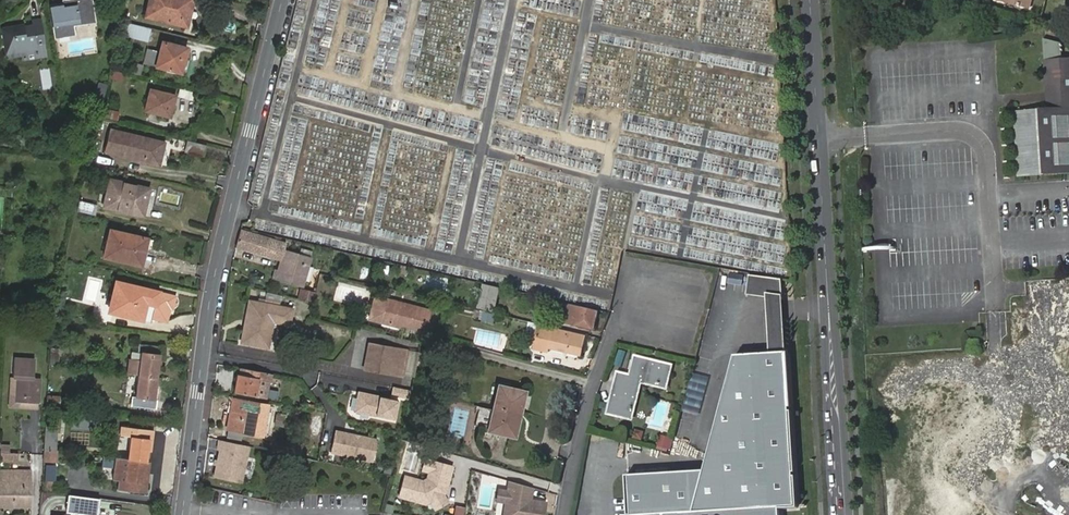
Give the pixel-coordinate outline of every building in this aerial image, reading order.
[(184,28),(183,34),(190,35),(198,2),(190,0),(149,0),(145,18),(169,24),(170,19),(185,22),(184,28)] [(64,8),(51,9),(56,40),(76,37),(75,26),(98,22),(95,1),(78,3),(78,7),(72,8),(72,10),(68,10),(64,8)] [(169,24),(184,28),(185,22),(170,19),(169,24)] [(151,29),(124,23),(120,36),(147,43),(151,29)] [(4,33),(8,58),(30,55),(30,58),(39,56),(39,59),(47,58),(42,24),(34,25),(34,29),(26,30),(4,33)] [(1042,97),(1068,95),(1068,61),(1058,62),(1057,46),(1038,41),(1042,97)] [(145,66),(182,74),(188,50),(163,45),(161,54),(149,51),(145,66)] [(30,55),(8,58),(9,62),(27,59),(28,64),(48,61),(47,58),(39,59),(39,56),(30,58),(30,55)] [(133,65),(131,75),(140,78),(143,67),(133,65)] [(104,96),(107,84),(97,81),(94,94),(104,96)] [(150,90),(145,112),(171,118),(176,97),(150,90)] [(1042,97),(1043,112),(1011,115),(1014,166),(1068,163),(1068,95),(1042,97)] [(102,108),(100,119),(117,123),(120,112),(102,108)] [(112,134),(107,155),(116,157),(115,159),(139,164),(140,162),(158,167),(163,146),(112,134)] [(191,143),(188,153),(204,158),(206,146),(191,143)] [(1014,166),(1015,180),(1068,176),(1068,163),(1014,166)] [(104,209),(143,218),(147,206),(150,191),(111,181),(104,209)] [(96,206),(79,202),(76,213),(93,217),(96,206)] [(241,231),(236,248),(282,261),(279,272),(278,274),(285,275),(283,283),(303,288),(311,258),(284,251),(286,243),(241,231)] [(141,266),(147,241),(111,233),(105,258),(141,266)] [(150,242),(147,241),(141,266),(145,267),(150,242)] [(274,281),(283,283),(285,275),(278,274),(279,272),(277,271),(274,281)] [(782,280),(751,276),(748,295),(768,298),(769,309),(773,358),(787,358),(784,308),(782,280)] [(362,306),(366,292),(338,284),(334,298),(362,306)] [(117,302),(114,314),(142,321),(148,303),(156,305),(159,293),(117,285),(113,301),(117,302)] [(485,287),(479,309),(495,313),(500,291),(485,287)] [(64,298),(56,296),(49,320),(57,321),(64,298)] [(406,323),(405,326),(425,332),(432,313),(374,296),(368,318),(380,322),(401,327),(401,325),(402,322),(403,322),(406,323)] [(252,327),(257,303),(250,302),(246,326),(252,327)] [(246,326),(243,343),(267,347),(273,322),(289,324),(292,310),(257,303),(252,327),(246,326)] [(558,307),(557,311),(567,313),(568,306),(554,303),(553,306),(558,307)] [(596,323),(598,312),(586,310),(579,308),(577,318),(573,318),(571,328),(591,332),(593,323),(596,323)] [(482,311),(480,320),(492,324),(495,315),(482,311)] [(583,357),(588,336),(540,325),(538,332),(534,348),(535,348),(549,352),(550,350),(583,357)] [(139,376),(156,378),(159,356),(163,356),(164,347),(138,344),(137,353),(141,353),(140,361),(131,360),(129,375),(139,376)] [(371,344),(365,372),(402,379),(408,351),(371,344)] [(59,352),(49,352),(49,363),(58,363),(59,352)] [(13,377),(16,377),(20,377),(19,381),(16,381),(15,402),(38,403),(39,378),(33,378),(34,359),(13,358),(13,377)] [(779,512),(796,511),(787,358),(773,358),(736,360),(705,471),(630,476),(632,514),(780,514),(779,512)] [(635,358),(631,378),(640,380),(665,387),(670,367),(635,358)] [(238,375),(235,392),(255,396),(258,379),(273,382),(274,374),(241,368),(239,376),(238,375)] [(618,374),(618,375),(634,380),(638,387),(640,380),(631,378),(618,374)] [(634,380),(618,375),(609,412),(631,418),(638,387),(634,380)] [(154,400),(157,378),(156,378),(139,376),(136,398),(132,397),(131,407),(156,410),(157,400),(154,400)] [(266,398),(269,381),(258,379),(255,396),(266,398)] [(527,393),(501,385),(488,429),(513,436),(527,393)] [(411,399),(413,391),(395,387),(394,396),(411,399)] [(400,401),(359,391),(355,412),(395,421),(400,401)] [(59,397),(46,396),(46,404),(58,405),(59,397)] [(234,400),(228,429),(243,432),(262,436),(268,407),(234,400)] [(682,419),(677,436),(685,438),(690,421),(682,419)] [(128,459),(145,462),(148,439),(152,440),(153,431),(121,427),(120,436),(130,437),(128,459)] [(243,432),(228,429),(227,438),(241,441),(243,432)] [(641,441),(644,432),(635,430),(632,438),(641,441)] [(377,441),(335,432),(330,453),(372,462),(377,441)] [(670,449),(673,438),(661,435),(658,447),(670,449)] [(54,439),(44,438),(43,448),(54,450),(54,439)] [(275,440),(273,450),(292,453),(294,444),(275,440)] [(222,441),(215,478),(242,484),(249,447),(222,441)] [(9,452),(10,444),(0,444),(0,462),(18,462),(18,453),(9,452)] [(142,483),(145,462),(128,459),(125,480),(121,480),(120,490),(145,493),(146,483),(142,483)] [(453,467),(432,461),(427,479),(422,481),(405,476),(399,497),(425,505),(426,501),(430,501),(435,509),(448,502),(442,492),(444,491),(445,487),(447,486),(453,467)] [(30,509),(29,478),(29,472),(15,472),(3,472),(3,482),(0,483),(0,509),(30,509)] [(55,493),(57,481),(44,479),(42,491),(55,493)] [(510,481),(508,491),(506,502),(505,512),(506,513),(507,514),(543,514),(545,503),(526,499),(526,494),(531,495),(532,487),(510,481)] [(506,502),(508,491),(498,489),(497,501),(506,502)] [(99,498),(67,496),(66,513),(90,514),(97,514),(99,498)] [(464,507),(454,506),(453,514),(463,514),(464,507)]
